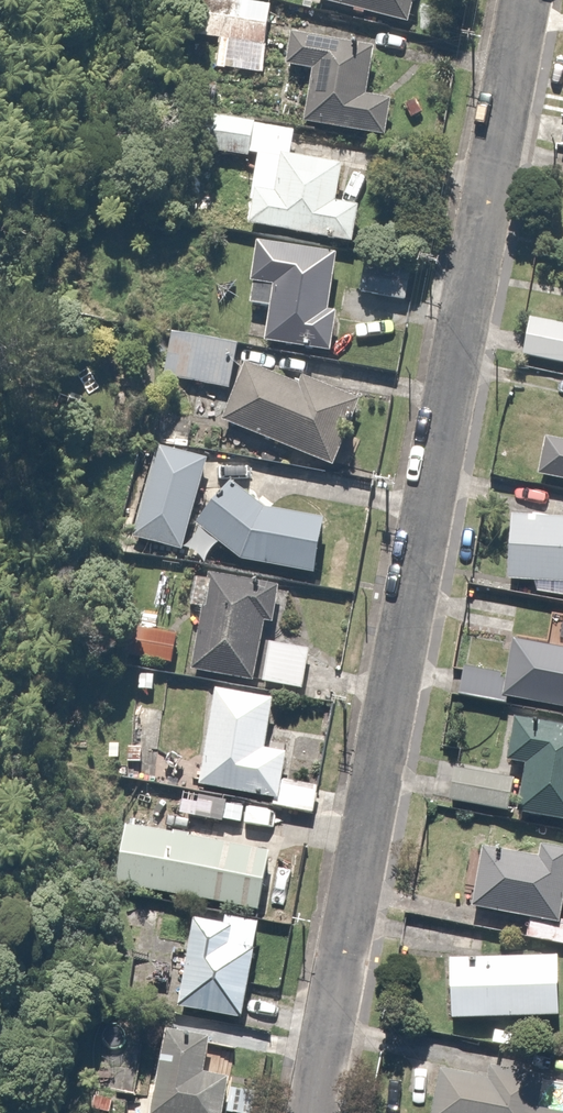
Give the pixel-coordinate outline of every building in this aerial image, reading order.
[(192,39),(220,43),(217,70),(259,76),(270,0),(198,0),(192,39)] [(407,18),(411,0),(318,0),(407,18)] [(369,39),(286,25),(280,60),(310,65),(301,122),(382,135),(389,94),(361,89),(369,39)] [(292,125),(201,108),(194,144),(255,155),(243,221),(347,241),(356,195),(337,192),(342,161),(288,151),(292,125)] [(340,249),(248,235),(239,299),(262,303),(257,337),(325,347),(340,249)] [(413,260),(359,252),(353,291),(408,299),(413,260)] [(522,310),(515,357),(562,364),(562,316),(522,310)] [(235,343),(165,329),(156,375),(226,388),(235,343)] [(246,352),(219,418),(327,462),(354,396),(246,352)] [(543,428),(536,474),(562,479),(562,431),(543,428)] [(207,455),(154,441),(129,532),(181,547),(207,455)] [(326,511),(249,495),(232,478),(193,517),(229,553),(314,570),(326,511)] [(503,508),(500,578),(528,579),(527,592),(562,593),(562,511),(503,508)] [(270,576),(202,567),(188,669),(255,679),(262,633),(270,576)] [(559,607),(554,643),(507,637),(503,666),(456,660),(452,694),(562,709),(562,608),(559,607)] [(129,620),(124,657),(168,663),(174,627),(129,620)] [(314,640),(262,633),(255,679),(307,686),(314,640)] [(270,687),(209,678),(194,782),(269,792),(268,804),(311,810),(315,781),(282,776),(288,739),(263,736),(270,687)] [(528,717),(513,714),(502,775),(451,765),(444,802),(562,824),(562,723),(528,717)] [(121,816),(110,880),(259,905),(270,841),(121,816)] [(477,846),(467,903),(527,914),(560,920),(562,906),(562,843),(537,839),(534,857),(477,846)] [(258,914),(186,903),(169,1005),(241,1017),(258,914)] [(527,914),(523,940),(562,947),(562,921),(560,920),(527,914)] [(553,949),(442,956),(446,1020),(558,1013),(553,949)] [(160,1022),(149,1112),(218,1112),(223,1067),(202,1065),(206,1028),(160,1022)] [(433,1061),(425,1112),(562,1112),(562,1107),(537,1103),(543,1066),(486,1057),(484,1069),(433,1061)]
